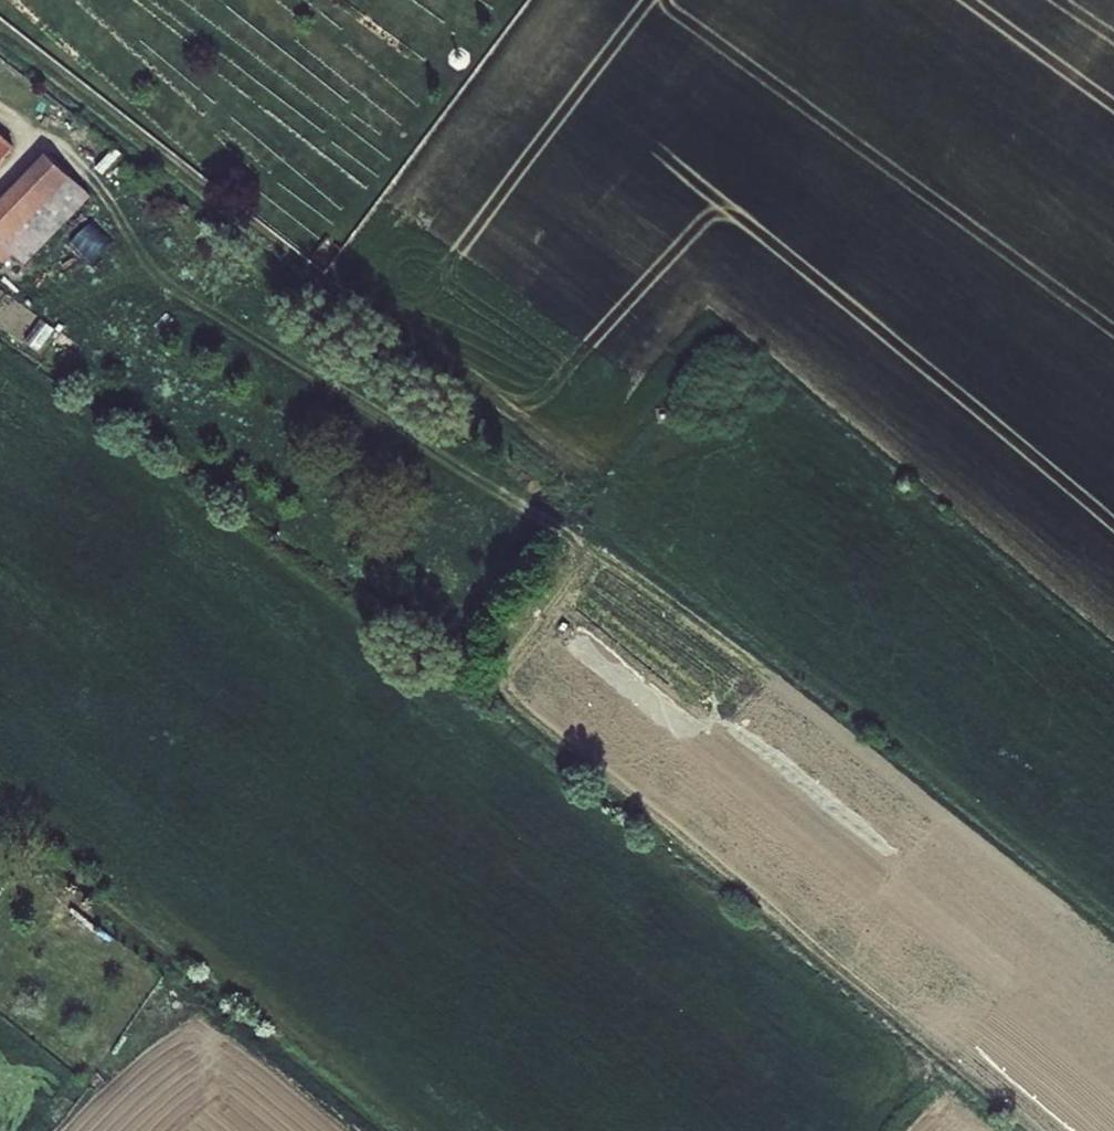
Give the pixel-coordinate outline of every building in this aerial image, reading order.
[(20,149),(0,134),(0,175),(20,149)] [(69,209),(35,184),(0,225),(0,241),(24,262),(69,209)] [(37,348),(48,321),(16,308),(5,335),(37,348)]
